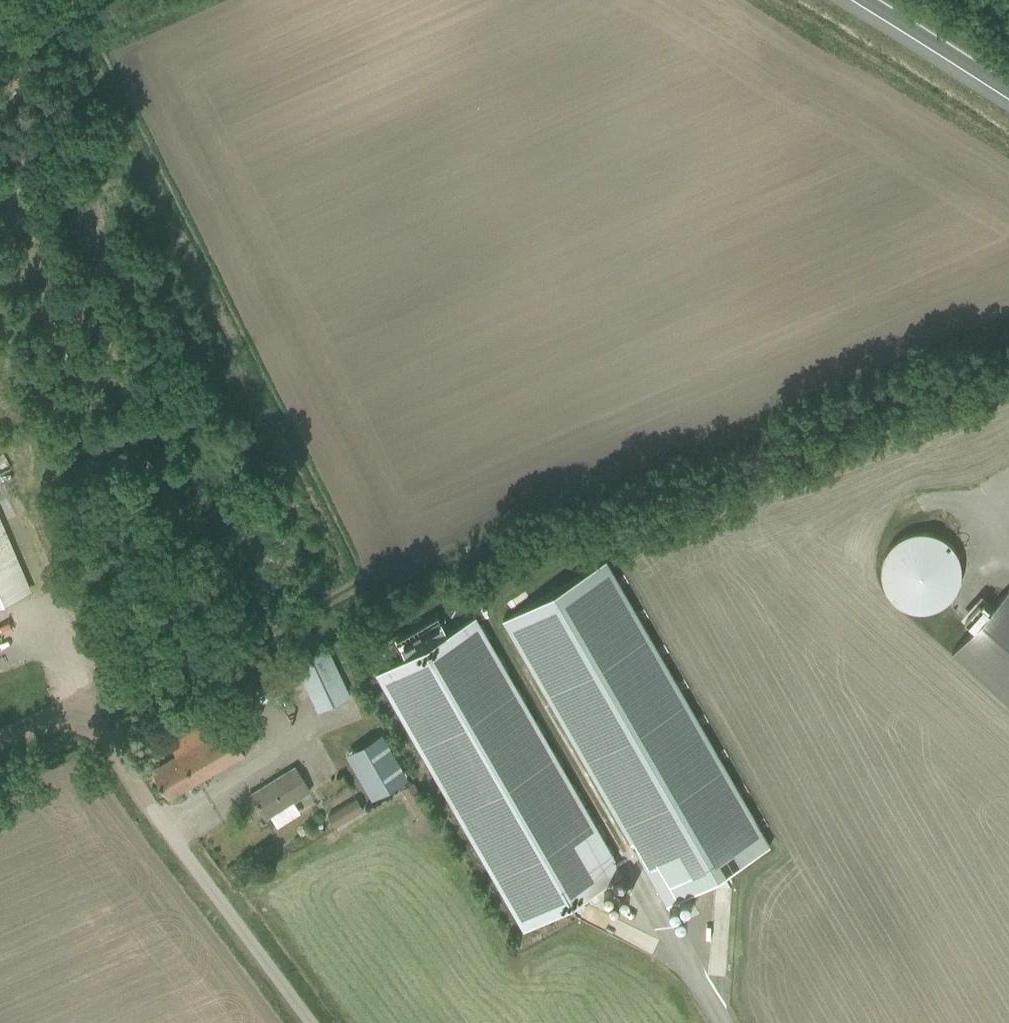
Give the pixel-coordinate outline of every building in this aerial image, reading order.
[(29,588),(21,570),(0,521),(0,600),(29,588)] [(952,546),(945,539),(937,535),(929,532),(921,532),(912,532),(905,535),(898,539),(894,542),(887,550),(884,556),(882,563),(881,570),(882,578),(884,586),(888,593),(893,600),(899,604),(907,608),(916,611),(925,611),(933,609),(942,606),(948,601),(953,595),(958,587),(961,577),(961,571),(960,562),(957,553),(952,546)] [(606,560),(503,620),(667,905),(726,871),(770,845),(606,560)] [(990,611),(980,602),(965,619),(974,628),(953,652),(1008,703),(1008,590),(990,611)] [(378,672),(525,928),(621,873),(474,617),(378,672)] [(295,664),(318,711),(350,695),(327,648),(295,664)] [(176,754),(153,768),(169,796),(245,752),(229,724),(241,717),(239,714),(234,706),(223,713),(170,743),(176,754)] [(268,784),(251,794),(266,818),(283,808),(296,799),(311,790),(296,766),(282,775),(268,784)] [(357,798),(328,815),(335,827),(364,810),(357,798)]
